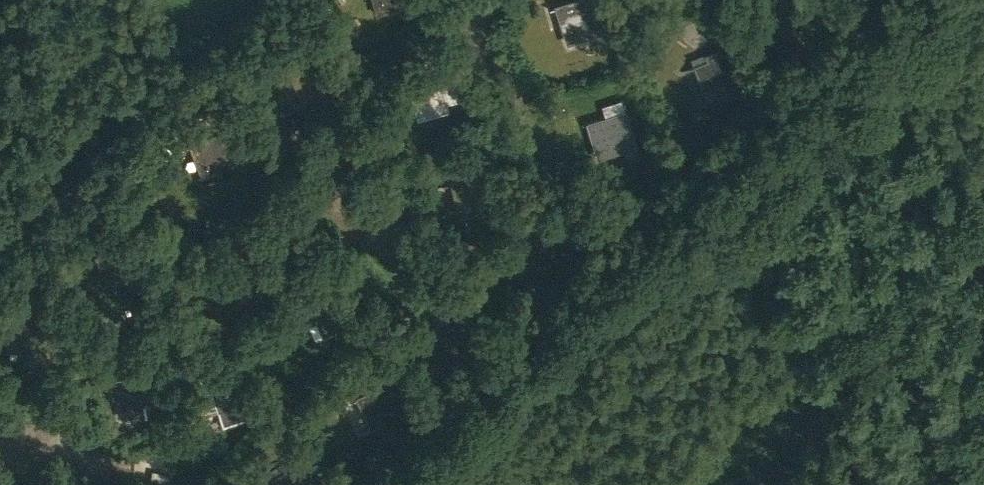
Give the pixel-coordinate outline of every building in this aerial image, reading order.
[(410,5),(408,0),(373,0),(377,14),(410,5)] [(566,44),(588,37),(589,43),(609,37),(602,15),(596,17),(590,0),(568,0),(554,4),(566,44)] [(719,54),(717,50),(704,55),(706,60),(692,66),(705,99),(726,90),(730,99),(744,93),(727,51),(719,54)] [(457,77),(410,89),(418,119),(448,111),(446,103),(463,99),(457,77)] [(625,110),(587,122),(597,158),(635,147),(625,110)] [(219,132),(188,144),(201,178),(233,166),(219,132)] [(491,176),(451,185),(458,215),(498,206),(491,176)] [(329,280),(300,293),(304,301),(297,304),(305,321),(313,317),(322,336),(345,325),(341,317),(345,315),(329,280)] [(234,367),(200,379),(206,397),(213,394),(225,425),(251,416),(234,367)] [(146,414),(137,374),(113,379),(122,419),(146,414)] [(385,383),(356,397),(372,429),(390,420),(392,423),(403,418),(385,383)]
